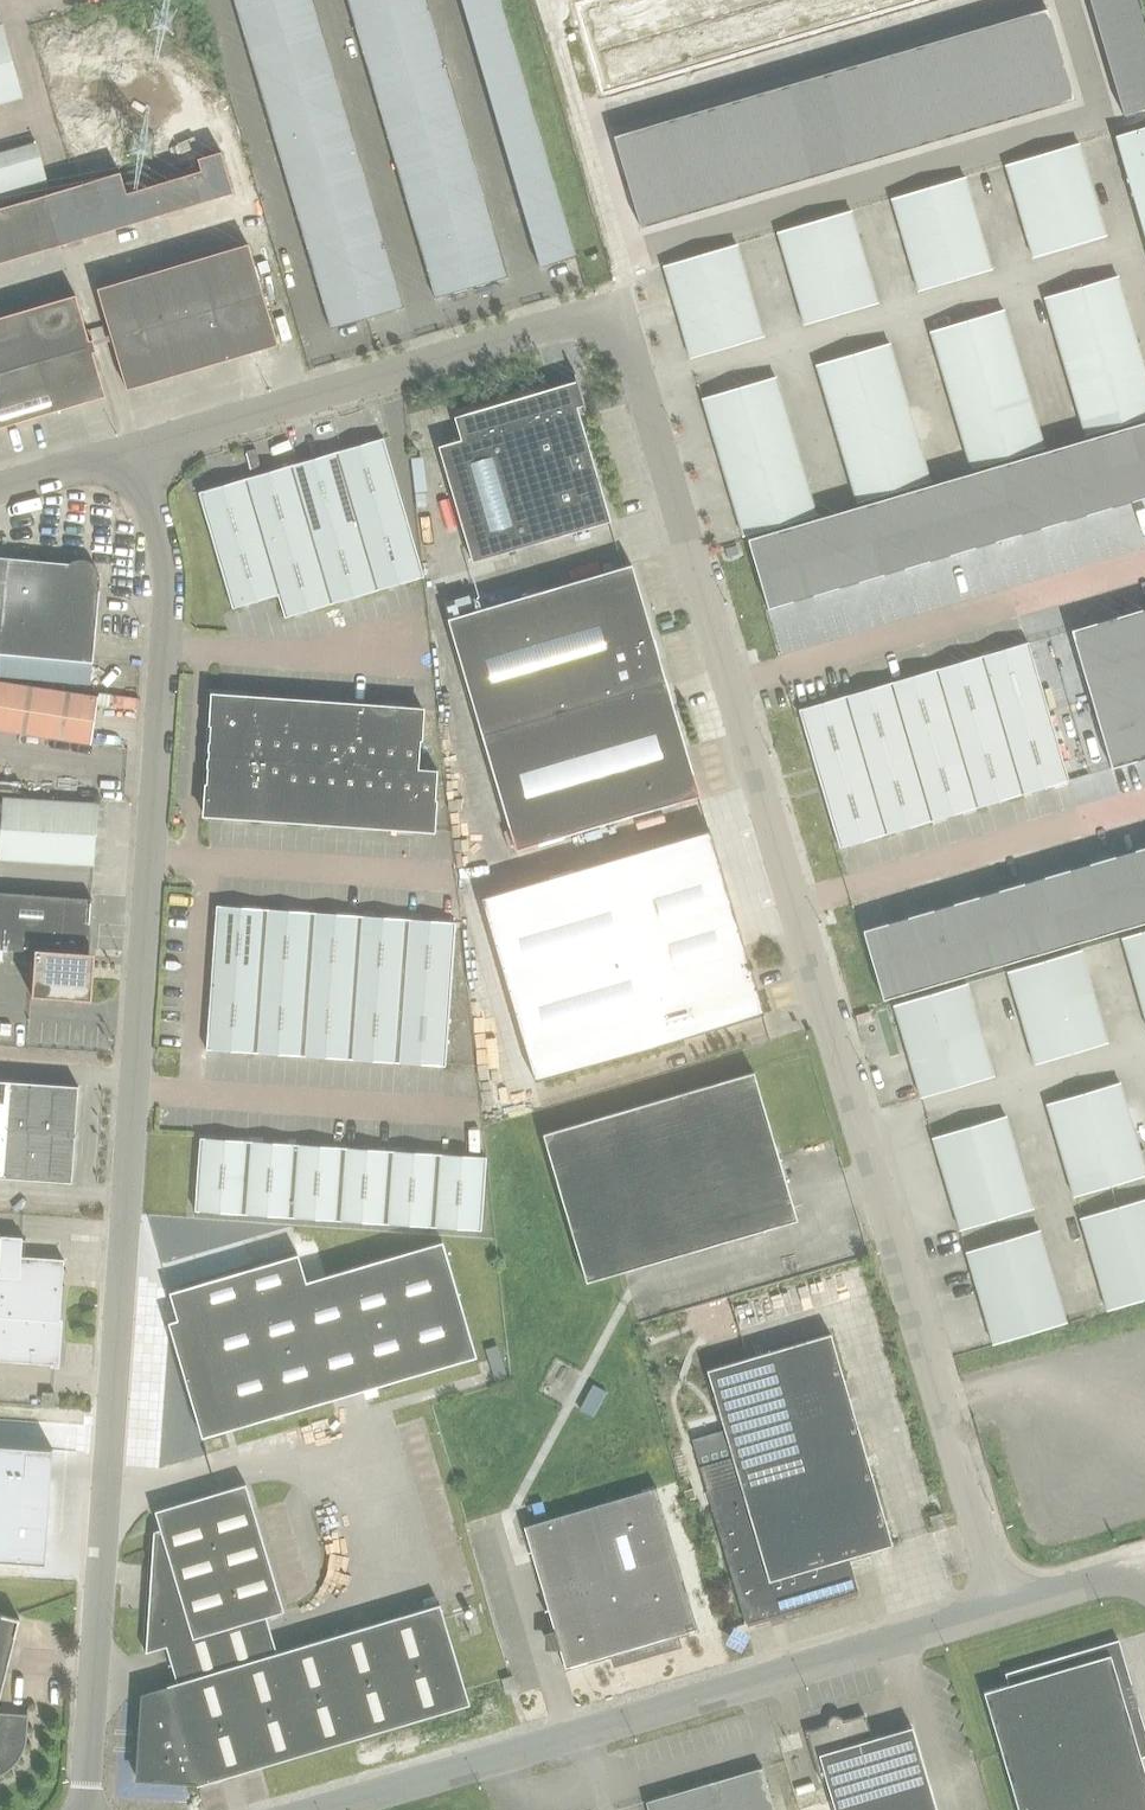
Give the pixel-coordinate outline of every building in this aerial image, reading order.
[(273,0),(260,0),(236,7),(243,34),(280,23),(273,0)] [(280,23),(317,12),(313,0),(273,0),(280,23)] [(387,1),(387,0),(347,0),(350,11),(387,1)] [(391,14),(428,3),(427,0),(389,0),(387,1),(391,14)] [(464,11),(501,0),(461,0),(464,11)] [(464,11),(471,34),(508,23),(501,0),(464,11)] [(574,4),(588,49),(611,43),(599,0),(587,0),(574,4)] [(611,43),(634,36),(623,0),(599,0),(611,43)] [(634,36),(657,29),(648,0),(623,0),(634,36)] [(657,29),(679,22),(673,0),(648,0),(657,29)] [(679,22),(702,16),(697,0),(673,0),(679,22)] [(702,16),(725,9),(722,0),(697,0),(702,16)] [(725,9),(748,2),(747,0),(722,0),(725,9)] [(748,2),(761,48),(784,42),(772,0),(756,0),(748,2)] [(784,42),(807,35),(796,0),(772,0),(784,42)] [(807,35),(829,28),(821,0),(796,0),(807,35)] [(829,28),(852,21),(846,0),(821,0),(829,28)] [(852,21),(875,15),(870,0),(846,0),(852,21)] [(875,15),(898,8),(895,0),(870,0),(875,15)] [(898,8),(920,1),(920,0),(895,0),(898,8)] [(1089,1),(1096,24),(1142,10),(1139,0),(1092,0),(1089,1)] [(354,25),(391,14),(387,1),(350,11),(354,25)] [(748,2),(725,9),(738,55),(761,48),(748,2)] [(391,14),(399,42),(436,31),(428,3),(391,14)] [(725,9),(702,16),(716,62),(738,55),(725,9)] [(1047,9),(1023,16),(1037,61),(1060,55),(1047,9)] [(1096,24),(1102,47),(1144,34),(1144,21),(1142,10),(1096,24)] [(280,23),(288,50),(325,39),(317,12),(280,23)] [(399,42),(391,14),(354,25),(362,52),(399,42)] [(702,16),(679,22),(693,68),(716,62),(702,16)] [(1023,16),(1001,22),(1014,68),(1037,61),(1023,16)] [(679,22),(657,29),(670,75),(693,68),(679,22)] [(1001,22),(978,29),(991,75),(1014,68),(1001,22)] [(280,23),(243,34),(251,61),(288,50),(280,23)] [(471,34),(477,57),(514,46),(508,23),(471,34)] [(12,61),(1,24),(0,25),(0,64),(12,61)] [(657,29),(634,36),(647,82),(670,75),(657,29)] [(978,29),(955,36),(969,82),(991,75),(978,29)] [(399,42),(407,69),(444,58),(436,31),(399,42)] [(1102,47),(1109,69),(1144,59),(1144,34),(1102,47)] [(634,36),(611,43),(625,88),(647,82),(634,36)] [(955,36),(932,42),(946,88),(969,82),(955,36)] [(288,50),(296,77),(333,66),(325,39),(288,50)] [(407,69),(399,42),(362,52),(370,80),(407,69)] [(932,42),(910,49),(923,95),(946,88),(932,42)] [(611,43),(588,49),(601,95),(625,88),(611,43)] [(477,57),(484,80),(521,69),(514,46),(477,57)] [(910,49),(887,56),(900,102),(923,95),(910,49)] [(259,88),(296,77),(288,50),(251,61),(259,88)] [(1060,55),(1037,61),(1050,107),(1074,100),(1060,55)] [(887,56),(864,62),(878,108),(900,102),(887,56)] [(444,58),(407,69),(415,96),(452,85),(444,58)] [(1109,69),(1116,92),(1144,83),(1144,59),(1109,69)] [(23,98),(12,61),(0,64),(0,104),(23,98)] [(1037,61),(1014,68),(1028,114),(1050,107),(1037,61)] [(864,62),(841,69),(855,115),(878,108),(864,62)] [(296,77),(304,104),(341,93),(333,66),(296,77)] [(1014,68),(991,75),(1005,121),(1028,114),(1014,68)] [(415,96),(407,69),(370,80),(378,107),(415,96)] [(484,80),(491,102),(528,91),(521,69),(484,80)] [(841,69),(819,76),(832,122),(855,115),(841,69)] [(991,75),(969,82),(982,127),(1005,121),(991,75)] [(819,76),(796,83),(809,128),(832,122),(819,76)] [(296,77),(259,88),(267,115),(304,104),(296,77)] [(969,82),(946,88),(959,134),(982,127),(969,82)] [(796,83),(773,89),(787,135),(809,128),(796,83)] [(1116,92),(1122,115),(1144,109),(1144,83),(1116,92)] [(452,85),(415,96),(423,123),(460,113),(452,85)] [(946,88),(923,95),(937,141),(959,134),(946,88)] [(773,89),(750,96),(764,142),(787,135),(773,89)] [(491,102),(497,125),(534,114),(528,91),(491,102)] [(304,104),(312,130),(348,120),(341,93),(304,104)] [(923,95),(900,102),(914,147),(937,141),(923,95)] [(423,123),(415,96),(378,107),(386,134),(423,123)] [(750,96),(728,103),(741,148),(764,142),(750,96)] [(900,102),(878,108),(891,154),(914,147),(900,102)] [(728,103),(705,109),(718,155),(741,148),(728,103)] [(312,130),(304,104),(267,115),(275,141),(312,130)] [(878,108),(855,115),(868,161),(891,154),(878,108)] [(705,109),(682,116),(696,162),(718,155),(705,109)] [(460,113),(423,123),(431,151),(468,140),(460,113)] [(497,125),(504,148),(541,137),(534,114),(497,125)] [(855,115),(832,122),(846,168),(868,161),(855,115)] [(682,116),(659,123),(673,169),(696,162),(682,116)] [(312,130),(320,157),(356,146),(348,120),(312,130)] [(832,122),(809,128),(823,174),(846,168),(832,122)] [(431,151),(423,123),(386,134),(395,162),(431,151)] [(659,123),(637,129),(650,175),(673,169),(659,123)] [(809,128),(787,135),(800,181),(823,174),(809,128)] [(1121,160),(1144,154),(1144,128),(1115,137),(1121,160)] [(637,129),(613,136),(627,182),(650,175),(637,129)] [(283,168),(320,157),(312,130),(275,141),(283,168)] [(787,135),(764,142),(777,188),(800,181),(787,135)] [(504,148),(511,170),(548,159),(541,137),(504,148)] [(468,140),(431,151),(439,178),(476,167),(468,140)] [(12,149),(26,195),(49,188),(36,142),(12,149)] [(764,142),(741,148),(755,194),(777,188),(764,142)] [(1042,154),(1049,178),(1086,167),(1079,143),(1042,154)] [(364,173),(356,146),(320,157),(327,184),(364,173)] [(741,148),(718,155),(732,201),(755,194),(741,148)] [(0,153),(0,192),(3,202),(26,195),(12,149),(0,153)] [(439,178),(431,151),(395,162),(403,189),(439,178)] [(220,153),(198,160),(201,172),(210,201),(232,194),(220,153)] [(1012,188),(1049,178),(1042,154),(1005,165),(1012,188)] [(1121,160),(1128,183),(1144,178),(1144,154),(1121,160)] [(718,155),(696,162),(709,208),(732,201),(718,155)] [(327,184),(320,157),(283,168),(291,195),(327,184)] [(511,170),(517,193),(555,182),(548,159),(511,170)] [(696,162),(673,169),(686,214),(709,208),(696,162)] [(476,167),(439,178),(447,205),(484,195),(476,167)] [(1049,178),(1056,200),(1092,190),(1086,167),(1049,178)] [(673,169),(650,175),(664,221),(686,214),(673,169)] [(163,183),(172,212),(210,201),(201,172),(163,183)] [(364,173),(327,184),(335,211),(372,200),(364,173)] [(93,181),(108,231),(133,224),(125,194),(118,174),(93,181)] [(650,175),(627,182),(640,228),(664,221),(650,175)] [(928,188),(935,211),(971,200),(965,177),(928,188)] [(447,205),(439,178),(403,189),(411,216),(447,205)] [(1056,200),(1049,178),(1012,188),(1019,211),(1056,200)] [(1128,183),(1135,206),(1144,203),(1144,178),(1128,183)] [(67,189),(82,239),(108,231),(93,181),(67,189)] [(517,193),(524,216),(561,205),(555,182),(517,193)] [(125,194),(133,224),(172,212),(163,183),(125,194)] [(299,222),(335,211),(327,184),(291,195),(299,222)] [(898,222),(935,211),(928,188),(891,199),(898,222)] [(45,196),(60,245),(71,242),(82,239),(67,189),(59,191),(45,196)] [(1056,200),(1062,223),(1099,212),(1092,190),(1056,200)] [(484,195),(447,205),(455,233),(492,222),(484,195)] [(20,203),(34,253),(60,245),(45,196),(20,203)] [(343,238),(380,227),(372,200),(335,211),(343,238)] [(971,200),(935,211),(942,234),(978,223),(971,200)] [(1062,223),(1056,200),(1019,211),(1026,234),(1062,223)] [(0,209),(0,231),(9,261),(34,253),(20,203),(0,209)] [(1135,206),(1141,229),(1144,228),(1144,203),(1135,206)] [(455,233),(447,205),(411,216),(419,243),(455,233)] [(524,216),(531,239),(568,228),(561,205),(524,216)] [(343,238),(335,211),(299,222),(306,248),(343,238)] [(814,221),(821,245),(857,234),(851,211),(814,221)] [(905,245),(942,234),(935,211),(898,222),(905,245)] [(1099,212),(1062,223),(1069,247),(1106,236),(1099,212)] [(784,256),(821,245),(814,221),(777,232),(784,256)] [(492,222),(455,233),(463,260),(500,249),(492,222)] [(978,223),(942,234),(948,257),(985,246),(978,223)] [(1069,247),(1062,223),(1026,234),(1033,258),(1069,247)] [(351,264),(388,254),(380,227),(343,238),(351,264)] [(538,261),(575,250),(568,228),(531,239),(538,261)] [(9,261),(0,231),(0,263),(9,261)] [(463,260),(455,233),(419,243),(427,271),(463,260)] [(857,234),(821,245),(828,268),(864,257),(857,234)] [(912,268),(948,257),(942,234),(905,245),(912,268)] [(314,275),(351,264),(343,238),(306,248),(314,275)] [(700,255),(707,279),(743,268),(737,244),(700,255)] [(225,251),(239,301),(262,295),(247,245),(225,251)] [(791,279),(828,268),(821,245),(784,256),(791,279)] [(985,246),(948,257),(955,280),(992,270),(985,246)] [(500,249),(463,260),(471,288),(508,277),(500,249)] [(576,257),(575,250),(538,261),(539,268),(576,257)] [(199,259),(214,309),(239,301),(225,251),(199,259)] [(359,291),(396,280),(388,254),(351,264),(359,291)] [(670,289),(707,279),(700,255),(663,266),(670,289)] [(864,257),(828,268),(834,290),(871,280),(864,257)] [(955,280),(948,257),(912,268),(918,291),(955,280)] [(174,267),(188,316),(214,309),(199,259),(174,267)] [(435,298),(471,288),(463,260),(427,271),(435,298)] [(322,302),(359,291),(351,264),(314,275),(322,302)] [(148,274),(163,324),(188,316),(174,267),(148,274)] [(743,268),(707,279),(713,301),(750,291),(743,268)] [(798,301),(825,293),(834,290),(828,268),(791,279),(798,301)] [(148,274),(123,282),(138,331),(163,324),(148,274)] [(1081,287),(1088,310),(1125,300),(1118,276),(1081,287)] [(713,301),(707,279),(670,289),(677,312),(713,301)] [(404,308),(396,280),(359,291),(367,318),(404,308)] [(871,280),(834,290),(841,314),(878,303),(871,280)] [(123,282),(97,289),(112,339),(138,331),(123,282)] [(1052,321),(1088,310),(1081,287),(1045,298),(1052,321)] [(834,290),(825,293),(832,317),(841,314),(834,290)] [(367,318),(359,291),(322,302),(330,329),(367,318)] [(750,291),(713,301),(720,324),(757,313),(750,291)] [(832,317),(825,293),(798,301),(804,325),(832,317)] [(94,346),(92,340),(89,341),(75,295),(49,303),(65,354),(94,346)] [(262,295),(239,301),(254,352),(277,345),(262,295)] [(1125,300),(1088,310),(1095,333),(1131,322),(1125,300)] [(239,301),(214,309),(229,360),(254,352),(239,301)] [(720,324),(713,301),(677,312),(683,335),(720,324)] [(65,354),(49,303),(24,311),(39,362),(65,354)] [(214,309),(188,316),(203,367),(229,360),(214,309)] [(967,320),(968,325),(974,344),(1011,333),(1004,310),(967,320)] [(1095,333),(1088,310),(1052,321),(1058,344),(1095,333)] [(0,318),(0,325),(13,369),(39,362),(24,311),(0,318)] [(757,313),(720,324),(727,348),(764,337),(757,313)] [(188,316),(163,324),(178,375),(203,367),(188,316)] [(937,355),(974,344),(968,325),(967,320),(930,331),(937,355)] [(1095,333),(1101,356),(1138,345),(1131,322),(1095,333)] [(163,324),(138,331),(152,382),(178,375),(163,324)] [(727,348),(720,324),(683,335),(690,358),(727,348)] [(13,369),(0,325),(0,373),(13,369)] [(138,331),(112,339),(127,390),(152,382),(138,331)] [(974,344),(981,367),(1017,356),(1011,333),(974,344)] [(1065,367),(1101,356),(1095,333),(1058,344),(1065,367)] [(853,354),(860,378),(896,367),(890,343),(853,354)] [(944,378),(981,367),(974,344),(937,355),(944,378)] [(1101,356),(1108,379),(1144,368),(1138,345),(1101,356)] [(96,352),(94,346),(65,354),(79,404),(105,396),(92,353),(96,352)] [(79,404),(65,354),(39,362),(54,412),(79,404)] [(823,388),(860,378),(853,354),(816,365),(823,388)] [(981,367),(987,390),(1024,379),(1017,356),(981,367)] [(1072,390),(1108,379),(1101,356),(1065,367),(1072,390)] [(54,412),(39,362),(13,369),(28,419),(54,412)] [(860,378),(867,400),(903,390),(896,367),(860,378)] [(951,400),(987,390),(981,367),(944,378),(951,400)] [(1108,379),(1115,402),(1144,393),(1144,369),(1144,368),(1108,379)] [(13,369),(0,373),(0,419),(2,427),(28,419),(13,369)] [(472,562),(610,521),(577,409),(585,407),(576,374),(574,374),(576,381),(454,417),(460,440),(438,446),(472,562)] [(739,388),(746,411),(782,401),(775,377),(739,388)] [(830,411),(867,400),(860,378),(823,388),(830,411)] [(987,390),(994,412),(1031,402),(1024,379),(987,390)] [(1078,412),(1115,402),(1108,379),(1072,390),(1078,412)] [(709,422),(746,411),(739,388),(702,398),(709,422)] [(867,400),(873,423),(910,412),(903,390),(867,400)] [(957,423),(994,412),(987,390),(951,400),(957,423)] [(1115,402),(1122,425),(1144,418),(1144,393),(1115,402)] [(837,434),(873,423),(867,400),(830,411),(837,434)] [(746,411),(752,434),(789,423),(782,401),(746,411)] [(994,412),(1001,435),(1037,424),(1031,402),(994,412)] [(1122,425),(1115,402),(1078,412),(1085,436),(1122,425)] [(716,445),(752,434),(746,411),(709,422),(716,445)] [(910,412),(873,423),(880,446),(917,435),(910,412)] [(964,446),(1001,435),(994,412),(957,423),(964,446)] [(1112,432),(1132,500),(1144,496),(1144,422),(1112,432)] [(752,434),(759,457),(796,446),(789,423),(752,434)] [(843,457),(880,446),(873,423),(837,434),(843,457)] [(1037,424),(1001,435),(1008,459),(1044,448),(1037,424)] [(1112,432),(1067,445),(1087,513),(1132,500),(1112,432)] [(722,467),(759,457),(752,434),(716,445),(722,467)] [(880,446),(887,469),(923,458),(917,435),(880,446)] [(1008,459),(1001,435),(964,446),(971,470),(1008,459)] [(357,521),(403,507),(383,438),(337,452),(357,521)] [(1067,445),(1021,458),(1041,527),(1087,513),(1067,445)] [(759,457),(766,479),(802,469),(796,446),(759,457)] [(850,480),(887,469),(880,446),(843,457),(850,480)] [(311,535),(357,521),(337,452),(291,465),(311,535)] [(729,490),(766,479),(759,457),(722,467),(729,490)] [(923,458),(887,469),(894,492),(930,482),(923,458)] [(1021,458),(976,472),(996,540),(1041,527),(1021,458)] [(262,537),(265,548),(311,535),(291,465),(245,479),(262,537)] [(766,479),(773,502),(809,492),(802,469),(766,479)] [(894,492),(887,469),(850,480),(857,503),(894,492)] [(976,472),(930,485),(950,553),(996,540),(976,472)] [(198,492),(215,550),(262,537),(245,479),(198,492)] [(736,513),(773,502),(766,479),(729,490),(736,513)] [(930,485),(885,499),(905,567),(950,553),(930,485)] [(809,492),(773,502),(779,526),(816,515),(809,492)] [(885,499),(839,512),(859,580),(905,567),(885,499)] [(779,526),(773,502),(736,513),(743,537),(779,526)] [(403,507),(357,521),(378,590),(424,577),(403,507)] [(839,512),(794,525),(814,594),(859,580),(839,512)] [(331,604),(378,590),(357,521),(311,535),(331,604)] [(794,525),(748,539),(768,607),(814,594),(794,525)] [(265,548),(279,595),(278,595),(285,618),(331,604),(311,535),(265,548)] [(215,550),(232,608),(278,595),(279,595),(265,548),(262,537),(215,550)] [(92,662),(99,590),(99,581),(99,576),(98,571),(95,567),(92,563),(88,561),(83,560),(78,560),(73,561),(68,564),(0,558),(0,654),(92,662)] [(631,565),(447,619),(481,735),(516,850),(699,796),(665,680),(631,565)] [(1119,617),(1139,685),(1144,683),(1144,609),(1119,617)] [(1119,617),(1074,630),(1094,698),(1139,685),(1119,617)] [(982,656),(1002,725),(1048,712),(1028,642),(982,656)] [(982,656),(936,669),(956,739),(1002,725),(982,656)] [(936,669),(890,683),(911,752),(956,739),(936,669)] [(0,682),(0,730),(91,744),(98,697),(0,682)] [(890,683),(844,697),(865,766),(911,752),(890,683)] [(1094,698),(1114,767),(1144,757),(1144,704),(1139,685),(1094,698)] [(212,694),(208,755),(246,757),(250,697),(212,694)] [(246,757),(284,760),(288,700),(250,697),(246,757)] [(844,697),(798,710),(819,779),(865,766),(844,697)] [(284,760),(323,763),(327,702),(288,700),(284,760)] [(323,763),(361,765),(365,705),(327,702),(323,763)] [(399,768),(418,769),(422,711),(423,712),(423,709),(403,708),(365,705),(361,765),(399,768)] [(1002,725),(1023,794),(1069,781),(1048,712),(1002,725)] [(956,739),(977,808),(1023,794),(1002,725),(956,739)] [(911,752),(931,821),(977,808),(956,739),(911,752)] [(865,766),(885,835),(931,821),(911,752),(865,766)] [(208,755),(204,815),(242,818),(246,757),(208,755)] [(242,818),(280,820),(284,760),(246,757),(242,818)] [(323,763),(284,760),(280,820),(319,823),(323,763)] [(323,763),(319,823),(357,826),(361,765),(323,763)] [(399,768),(361,765),(357,826),(395,828),(399,768)] [(819,779),(839,848),(885,835),(865,766),(819,779)] [(399,768),(395,828),(433,831),(434,829),(433,829),(437,770),(418,769),(399,768)] [(98,804),(3,798),(0,839),(0,860),(94,865),(98,804)] [(750,969),(752,969),(753,968),(753,967),(750,967),(709,831),(481,900),(536,1083),(764,1014),(757,991),(750,969)] [(635,838),(605,843),(608,858),(638,853),(635,838)] [(1137,852),(1144,880),(1144,849),(1137,852)] [(1091,865),(1111,933),(1144,923),(1144,880),(1137,852),(1091,865)] [(1091,865),(1046,878),(1066,947),(1111,933),(1091,865)] [(1046,878),(1000,892),(1020,960),(1066,947),(1046,878)] [(35,952),(32,996),(92,1001),(95,954),(88,953),(92,899),(0,892),(0,949),(35,952)] [(1000,892),(955,905),(975,973),(1020,960),(1000,892)] [(264,909),(216,905),(211,977),(259,981),(264,909)] [(955,905),(909,918),(929,987),(975,973),(955,905)] [(312,912),(264,909),(259,981),(307,984),(312,912)] [(307,984),(355,987),(360,915),(312,912),(307,984)] [(407,919),(360,915),(355,987),(402,991),(407,919)] [(909,918),(864,932),(884,1000),(929,987),(909,918)] [(450,994),(455,922),(407,919),(402,991),(450,994)] [(1129,962),(1144,957),(1144,931),(1122,938),(1129,962)] [(1044,961),(1051,985),(1088,974),(1081,950),(1044,961)] [(1129,962),(1135,984),(1144,981),(1144,957),(1129,962)] [(1008,972),(1014,995),(1051,985),(1044,961),(1008,972)] [(1051,985),(1058,1007),(1094,996),(1088,974),(1051,985)] [(259,981),(211,977),(206,1049),(254,1053),(259,981)] [(307,984),(259,981),(254,1053),(302,1056),(307,984)] [(1135,984),(1142,1007),(1144,1006),(1144,981),(1135,984)] [(355,987),(307,984),(302,1056),(350,1059),(355,987)] [(930,994),(937,1018),(974,1007),(967,984),(930,994)] [(1058,1007),(1051,985),(1014,995),(1021,1018),(1058,1007)] [(402,991),(355,987),(350,1059),(397,1063),(402,991)] [(397,1063),(445,1066),(450,994),(402,991),(397,1063)] [(893,1005),(900,1029),(937,1018),(930,994),(893,1005)] [(1058,1007),(1064,1030),(1101,1019),(1094,996),(1058,1007)] [(937,1018),(944,1041),(980,1030),(974,1007),(937,1018)] [(1064,1030),(1058,1007),(1021,1018),(1028,1041),(1064,1030)] [(937,1018),(900,1029),(907,1052),(944,1041),(937,1018)] [(1101,1019),(1064,1030),(1071,1054),(1108,1043),(1101,1019)] [(980,1030),(944,1041),(950,1064),(987,1053),(980,1030)] [(1028,1041),(1035,1064),(1071,1054),(1064,1030),(1028,1041)] [(914,1075),(950,1064),(944,1041),(907,1052),(914,1075)] [(994,1076),(987,1053),(950,1064),(957,1087),(994,1076)] [(921,1098),(957,1087),(950,1064),(914,1075),(921,1098)] [(625,1271),(797,1220),(778,1156),(753,1072),(542,1134),(586,1282),(625,1271)] [(8,1130),(11,1082),(0,1081),(0,1129),(8,1130)] [(11,1082),(8,1130),(41,1132),(44,1084),(11,1082)] [(1090,1117),(1127,1106),(1120,1082),(1083,1093),(1090,1117)] [(44,1084),(41,1132),(75,1134),(78,1086),(44,1084)] [(1046,1104),(1053,1128),(1090,1117),(1083,1093),(1046,1104)] [(1090,1117),(1097,1139),(1133,1129),(1127,1106),(1090,1117)] [(969,1127),(976,1150),(1013,1140),(1006,1116),(969,1127)] [(1060,1150),(1097,1139),(1090,1117),(1053,1128),(1060,1150)] [(969,1127),(932,1138),(939,1161),(976,1150),(969,1127)] [(1097,1139),(1103,1162),(1140,1151),(1133,1129),(1097,1139)] [(38,1180),(41,1132),(8,1130),(5,1178),(38,1180)] [(75,1134),(41,1132),(38,1180),(72,1183),(75,1134)] [(195,1211),(243,1214),(248,1141),(200,1138),(195,1211)] [(1067,1173),(1103,1162),(1097,1139),(1060,1150),(1067,1173)] [(1013,1140),(976,1150),(983,1173),(1019,1162),(1013,1140)] [(248,1141),(243,1214),(291,1217),(295,1144),(248,1141)] [(295,1144),(291,1217),(338,1220),(343,1148),(295,1144)] [(343,1148),(338,1220),(386,1224),(390,1151),(343,1148)] [(983,1173),(976,1150),(939,1161),(946,1184),(983,1173)] [(390,1151),(386,1224),(433,1227),(438,1154),(390,1151)] [(1103,1162),(1110,1186),(1144,1176),(1144,1168),(1140,1151),(1103,1162)] [(438,1154),(433,1227),(481,1230),(486,1157),(438,1154)] [(1019,1162),(983,1173),(989,1196),(1026,1185),(1019,1162)] [(1074,1197),(1110,1186),(1103,1162),(1067,1173),(1074,1197)] [(953,1207),(989,1196),(983,1173),(946,1184),(953,1207)] [(1026,1185),(989,1196),(996,1219),(1033,1209),(1026,1185)] [(960,1230),(996,1219),(989,1196),(953,1207),(960,1230)] [(1117,1207),(1124,1231),(1144,1224),(1144,1199),(1117,1207)] [(1117,1207),(1080,1218),(1087,1242),(1124,1231),(1117,1207)] [(1124,1231),(1131,1253),(1144,1249),(1144,1224),(1124,1231)] [(1039,1230),(1003,1241),(1010,1264),(1046,1253),(1039,1230)] [(1131,1253),(1124,1231),(1087,1242),(1094,1264),(1131,1253)] [(56,1364),(64,1259),(21,1257),(22,1238),(0,1236),(0,1361),(56,1364)] [(168,1322),(169,1327),(202,1437),(476,1357),(442,1241),(306,1282),(298,1254),(169,1292),(177,1320),(168,1322)] [(1003,1241),(966,1252),(973,1275),(1010,1264),(1003,1241)] [(1131,1253),(1138,1276),(1144,1274),(1144,1249),(1131,1253)] [(1046,1253),(1010,1264),(1017,1287),(1053,1276),(1046,1253)] [(1131,1253),(1094,1264),(1100,1287),(1138,1276),(1131,1253)] [(1010,1264),(973,1275),(979,1298),(1017,1287),(1010,1264)] [(1053,1276),(1017,1287),(1023,1309),(1059,1299),(1053,1276)] [(1107,1310),(1144,1300),(1138,1276),(1100,1287),(1107,1310)] [(979,1298),(986,1320),(1023,1309),(1017,1287),(979,1298)] [(1059,1299),(1023,1309),(1031,1333),(1066,1323),(1059,1299)] [(1023,1309),(986,1320),(993,1344),(1031,1333),(1023,1309)] [(732,1457),(699,1467),(706,1490),(745,1623),(746,1623),(768,1616),(779,1613),(780,1613),(858,1590),(848,1557),(892,1545),(892,1544),(830,1334),(707,1370),(724,1430),(732,1457)] [(54,1393),(42,1392),(42,1404),(54,1405),(54,1393)] [(45,1564),(53,1448),(0,1445),(0,1561),(45,1564)] [(153,1531),(150,1583),(145,1652),(166,1646),(171,1664),(271,1635),(266,1617),(284,1611),(246,1484),(155,1511),(160,1529),(153,1531)] [(673,1636),(697,1629),(656,1488),(549,1519),(524,1526),(565,1668),(614,1653),(617,1661),(675,1644),(673,1636)] [(944,1525),(941,1513),(929,1517),(933,1528),(944,1525)] [(197,1785),(236,1773),(469,1704),(440,1604),(277,1653),(271,1635),(171,1664),(177,1682),(167,1685),(168,1688),(142,1695),(137,1778),(196,1782),(197,1785)] [(18,1619),(0,1614),(0,1696),(19,1619),(18,1619)] [(1125,1665),(1118,1640),(1005,1674),(1008,1684),(983,1692),(1017,1809),(1144,1809),(1144,1771),(1139,1752),(1115,1668),(1125,1665)] [(506,1693),(516,1690),(517,1690),(512,1675),(501,1679),(506,1693)] [(1,1775),(5,1772),(8,1770),(10,1768),(14,1765),(16,1763),(18,1760),(20,1757),(22,1755),(24,1750),(25,1747),(26,1744),(27,1739),(27,1736),(27,1733),(29,1708),(27,1708),(27,1714),(0,1712),(0,1775),(1,1775)] [(912,1727),(872,1738),(865,1715),(806,1732),(820,1780),(826,1779),(835,1809),(936,1809),(912,1727)] [(648,1809),(774,1809),(762,1767),(645,1801),(648,1809)]
